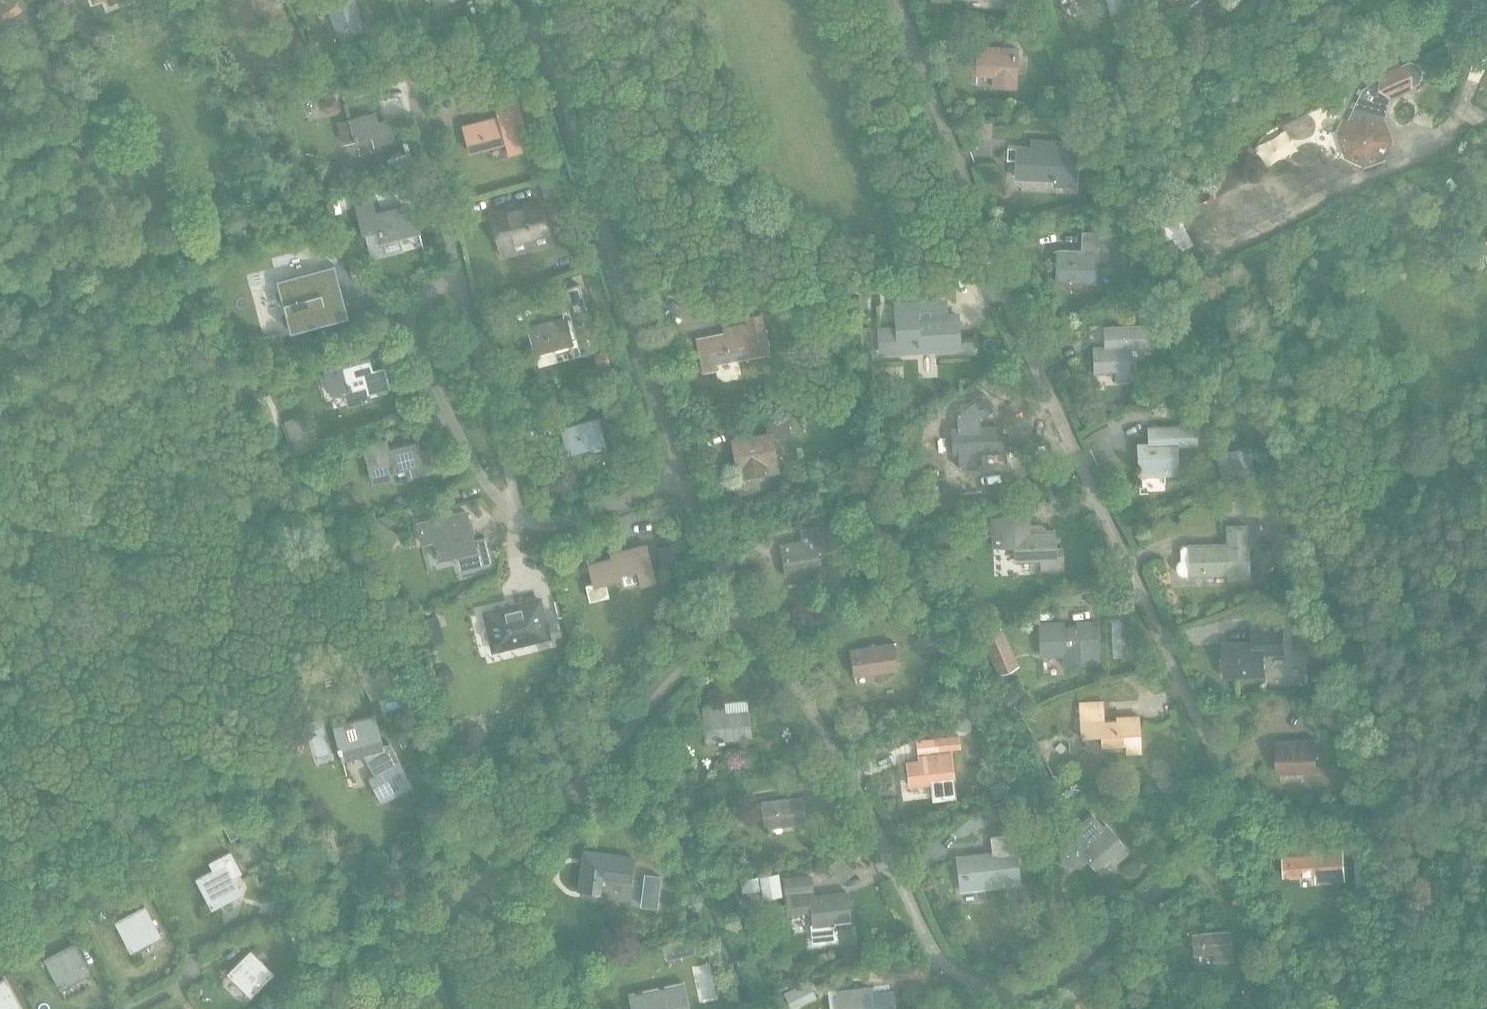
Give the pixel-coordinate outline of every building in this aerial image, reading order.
[(0,22),(25,5),(22,0),(4,0),(0,3),(0,22)] [(338,35),(362,27),(354,0),(326,0),(338,35)] [(1108,13),(1130,7),(1129,0),(1105,0),(1108,13)] [(1017,56),(1013,56),(1013,53),(999,53),(999,55),(977,54),(976,70),(984,71),(984,72),(993,72),(993,85),(1014,86),(1015,72),(1016,72),(1017,56)] [(1383,72),(1382,84),(1392,93),(1393,93),(1411,85),(1419,81),(1421,73),(1417,63),(1409,60),(1401,63),(1383,72)] [(1380,116),(1392,93),(1382,84),(1383,72),(1363,87),(1349,117),(1368,110),(1380,116)] [(508,148),(530,142),(517,97),(496,103),(499,115),(463,125),(469,149),(505,139),(508,148)] [(1386,119),(1380,116),(1368,110),(1349,117),(1340,135),(1346,154),(1364,163),(1384,156),(1392,138),(1386,119)] [(388,119),(376,122),(374,113),(349,120),(354,139),(371,135),(373,142),(393,137),(388,119)] [(1054,183),(1076,184),(1078,140),(1033,138),(1033,145),(1017,145),(1015,175),(1054,177),(1054,183)] [(1462,182),(1486,159),(1486,150),(1481,144),(1452,171),(1462,182)] [(372,199),(354,204),(362,233),(378,228),(379,232),(381,240),(398,235),(417,230),(413,212),(401,215),(400,212),(405,210),(403,205),(399,206),(375,212),(372,199)] [(540,201),(489,215),(497,246),(549,232),(540,201)] [(1111,259),(1119,259),(1119,239),(1112,239),(1112,231),(1083,230),(1083,250),(1057,249),(1056,280),(1095,281),(1096,259),(1111,259)] [(290,328),(347,313),(335,264),(277,278),(290,328)] [(546,310),(524,315),(535,351),(535,350),(569,341),(572,353),(592,347),(579,303),(582,302),(577,284),(553,290),(559,307),(556,307),(558,314),(548,316),(546,310)] [(932,302),(895,304),(897,350),(957,347),(955,314),(933,316),(932,302)] [(1115,377),(1128,377),(1127,345),(1154,345),(1153,324),(1107,325),(1107,345),(1093,345),(1094,369),(1115,369),(1115,377)] [(702,364),(768,352),(763,327),(726,334),(725,331),(697,337),(702,364)] [(369,347),(320,361),(329,393),(366,383),(368,391),(388,386),(383,368),(371,371),(369,362),(373,361),(369,347)] [(560,427),(567,452),(604,442),(597,417),(560,427)] [(741,477),(777,470),(771,435),(788,432),(786,418),(766,422),(768,432),(730,439),(735,467),(739,467),(741,477)] [(953,428),(955,466),(976,465),(976,451),(1008,449),(1007,425),(953,428)] [(1138,443),(1139,474),(1178,472),(1177,443),(1197,442),(1196,425),(1148,427),(1149,443),(1138,443)] [(426,450),(414,453),(412,444),(387,450),(392,469),(409,464),(411,472),(430,467),(426,450)] [(465,510),(416,523),(421,542),(432,540),(435,552),(452,548),(454,555),(475,550),(472,538),(465,510)] [(1041,524),(1029,525),(1029,515),(1002,516),(993,516),(993,533),(1003,533),(1003,546),(1015,545),(1016,560),(1036,559),(1037,571),(1063,570),(1062,547),(1055,548),(1055,530),(1044,530),(1044,527),(1041,524)] [(780,544),(786,578),(821,572),(818,551),(833,549),(829,524),(800,529),(801,540),(780,544)] [(1227,579),(1248,579),(1247,525),(1226,526),(1226,543),(1182,544),(1178,548),(1179,559),(1176,561),(1175,565),(1175,569),(1176,572),(1179,575),(1227,574),(1227,579)] [(478,537),(472,538),(475,550),(487,547),(484,535),(478,537)] [(640,583),(654,579),(645,544),(608,554),(609,558),(588,564),(593,584),(587,586),(590,599),(606,594),(603,582),(618,578),(617,573),(636,568),(640,583)] [(521,641),(547,635),(538,598),(522,602),(521,601),(500,606),(500,608),(484,611),(487,626),(484,627),(482,630),(484,638),(487,640),(490,639),(492,645),(520,638),(521,641)] [(444,639),(437,613),(412,620),(420,646),(444,639)] [(1080,660),(1097,659),(1095,620),(1084,620),(1084,626),(1064,627),(1064,621),(1040,622),(1039,622),(1041,654),(1060,654),(1063,654),(1063,657),(1079,656),(1080,660)] [(1252,642),(1222,643),(1224,674),(1264,672),(1263,652),(1283,652),(1282,626),(1251,627),(1252,642)] [(850,648),(854,674),(897,667),(893,641),(850,648)] [(748,709),(746,710),(745,698),(712,702),(713,708),(703,709),(706,741),(751,736),(748,709)] [(1138,714),(1103,716),(1102,700),(1079,702),(1080,731),(1100,729),(1101,744),(1126,743),(1126,751),(1140,750),(1138,714)] [(333,726),(342,759),(383,748),(374,715),(333,726)] [(934,738),(935,749),(958,746),(957,735),(934,738)] [(1275,739),(1276,772),(1317,771),(1316,737),(1275,739)] [(907,761),(910,783),(942,780),(942,778),(952,777),(949,748),(928,751),(929,759),(907,761)] [(762,800),(765,826),(804,821),(801,795),(762,800)] [(1105,823),(1102,826),(1091,813),(1068,834),(1059,835),(1059,834),(1058,834),(1061,863),(1062,863),(1062,862),(1075,861),(1080,866),(1088,858),(1096,866),(1112,852),(1117,858),(1128,849),(1105,823)] [(956,857),(959,889),(1019,883),(1014,834),(989,836),(991,853),(956,857)] [(1317,878),(1336,877),(1334,847),(1323,848),(1324,853),(1282,855),(1283,875),(1316,873),(1317,878)] [(212,869),(196,877),(211,906),(241,891),(233,875),(241,871),(230,850),(208,861),(212,869)] [(607,875),(629,878),(632,856),(583,850),(578,888),(599,891),(601,876),(607,877),(607,875)] [(632,900),(664,904),(666,896),(664,896),(666,884),(660,883),(661,878),(636,874),(632,900)] [(847,892),(813,896),(811,876),(784,879),(788,911),(812,909),(814,929),(812,929),(813,942),(852,938),(847,892)] [(116,920),(131,949),(160,934),(144,904),(116,920)] [(1213,961),(1231,960),(1229,931),(1191,934),(1193,953),(1213,951),(1213,961)] [(44,957),(59,986),(89,971),(73,942),(44,957)] [(227,972),(251,995),(274,972),(250,948),(227,972)] [(10,957),(16,968),(30,961),(24,950),(10,957)] [(19,1008),(3,978),(0,980),(0,1008),(18,1008),(19,1008)] [(630,994),(633,1008),(691,1008),(685,982),(630,994)] [(832,996),(834,1008),(839,1008),(857,1007),(858,1008),(896,1008),(893,989),(871,991),(870,985),(835,990),(836,996),(832,996)]
